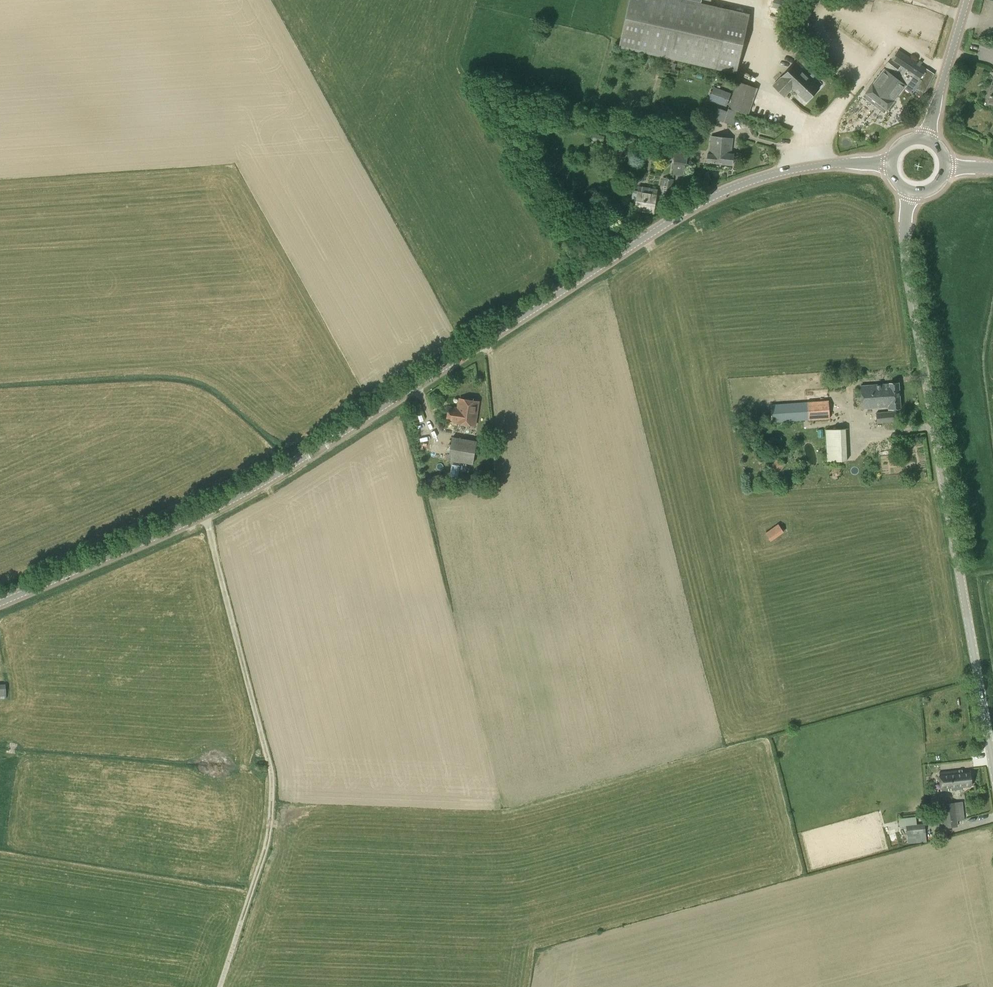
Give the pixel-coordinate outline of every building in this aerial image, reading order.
[(619,47),(737,74),(751,14),(690,0),(630,0),(619,47)] [(924,92),(933,74),(898,50),(891,59),(900,65),(897,70),(887,63),(884,67),(885,68),(866,93),(887,109),(905,84),(906,85),(908,82),(915,87),(924,92)] [(804,53),(798,60),(802,63),(808,57),(804,53)] [(806,101),(819,88),(794,63),(773,85),(785,95),(792,88),(806,101)] [(748,115),(757,88),(737,81),(728,108),(748,115)] [(727,106),(731,94),(714,88),(710,101),(727,106)] [(736,114),(724,111),(721,121),(733,125),(736,114)] [(732,165),(733,154),(730,153),(732,138),(711,136),(709,154),(707,154),(706,162),(732,165)] [(686,166),(688,154),(675,152),(673,164),(686,166)] [(671,196),(674,179),(662,177),(661,185),(663,185),(662,194),(671,196)] [(639,187),(639,191),(632,189),(631,199),(637,200),(636,209),(652,212),(656,190),(639,187)] [(886,384),(888,406),(888,409),(900,408),(898,383),(886,384)] [(888,406),(886,384),(861,385),(862,408),(888,406)] [(475,425),(478,401),(459,398),(457,409),(449,407),(446,420),(475,425)] [(830,418),(829,400),(815,401),(808,401),(808,402),(771,404),(772,421),(772,422),(809,419),(809,420),(830,418)] [(898,421),(896,410),(876,412),(877,423),(898,421)] [(826,430),(828,463),(848,461),(846,428),(826,430)] [(473,464),(477,441),(452,437),(448,460),(473,464)] [(778,473),(786,464),(776,457),(769,466),(778,473)] [(770,541),(783,532),(778,524),(765,533),(770,541)] [(962,771),(962,769),(939,772),(941,791),(963,788),(963,787),(971,786),(969,770),(962,771)] [(945,827),(958,826),(955,801),(942,803),(945,827)] [(916,824),(916,816),(899,818),(900,826),(906,825),(908,843),(926,841),(924,823),(916,824)]
